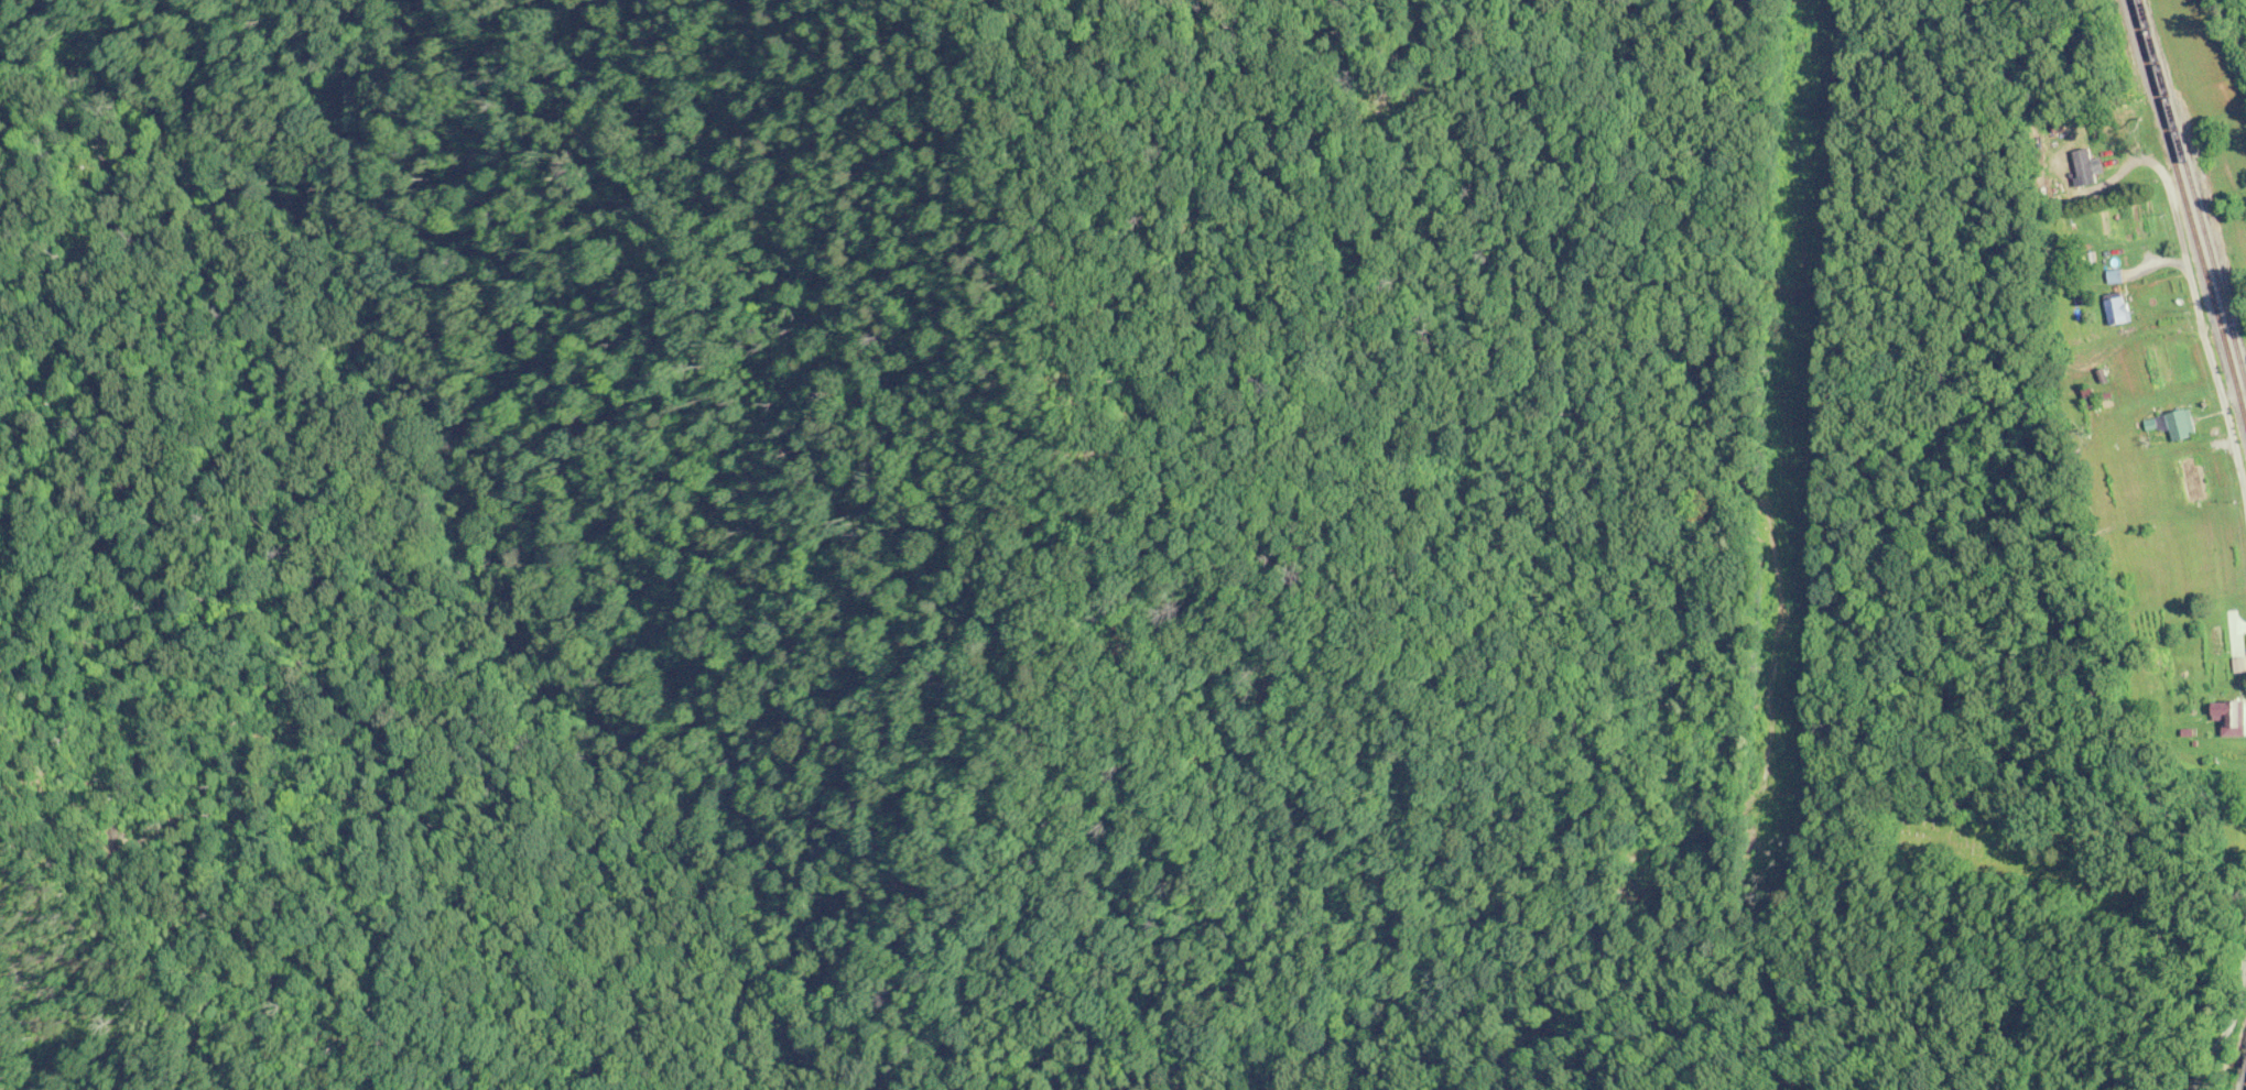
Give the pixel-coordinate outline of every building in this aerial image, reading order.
[(2071,152),(2078,188),(2096,184),(2088,148),(2071,152)] [(2132,322),(2128,298),(2105,302),(2109,326),(2132,322)] [(2214,703),(2214,721),(2224,721),(2224,738),(2245,738),(2245,703),(2214,703)]
